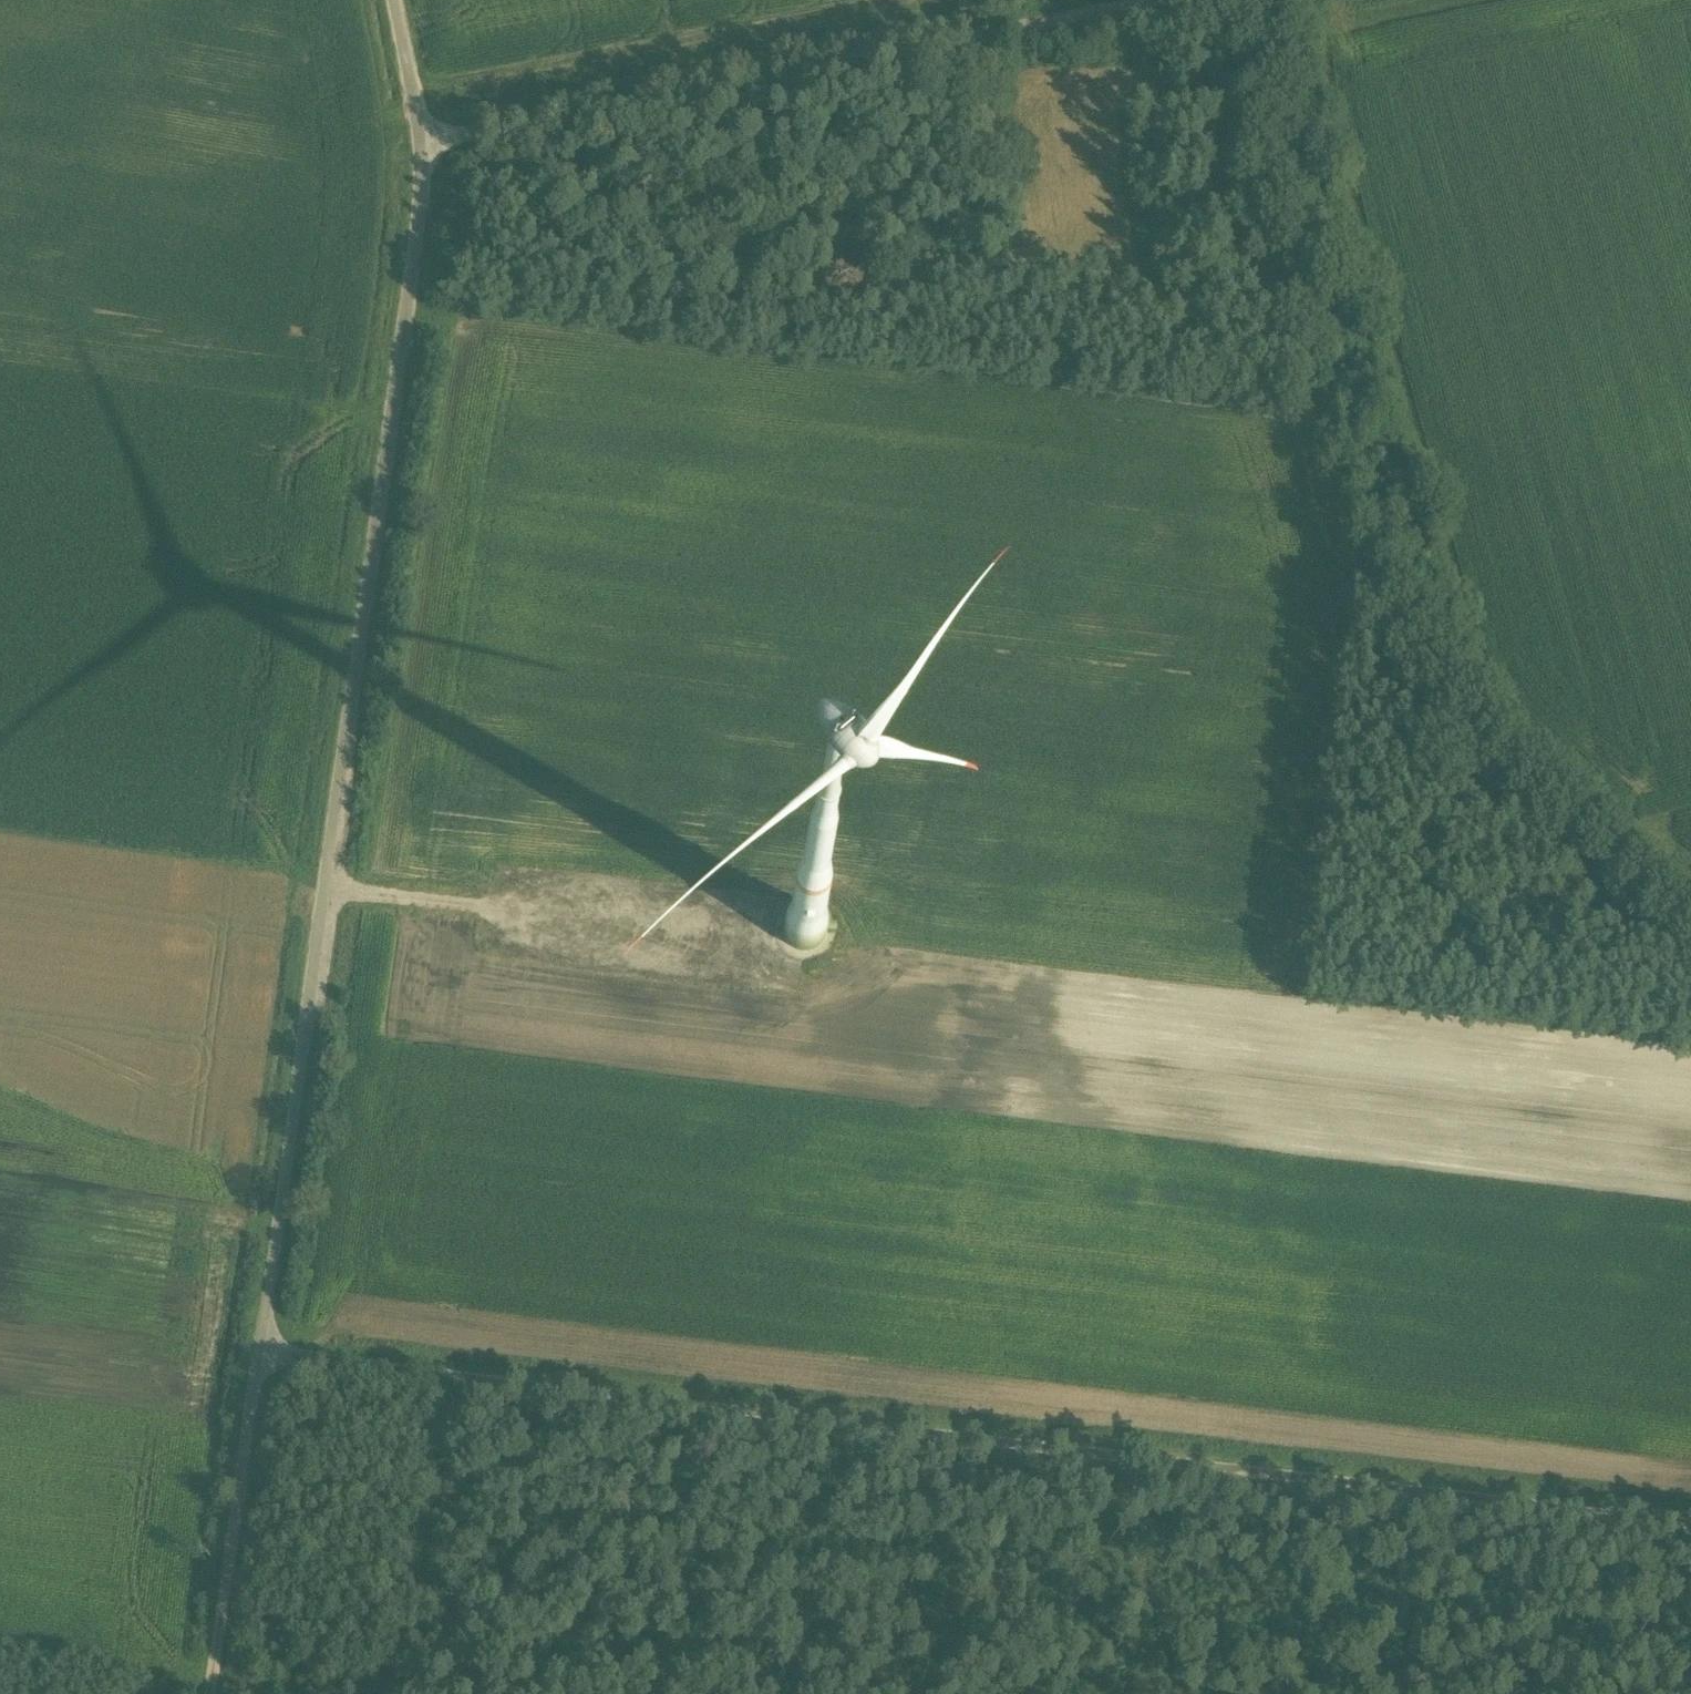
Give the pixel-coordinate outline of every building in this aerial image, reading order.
[(797,926),(793,944),(804,947),(808,929),(797,926)]
